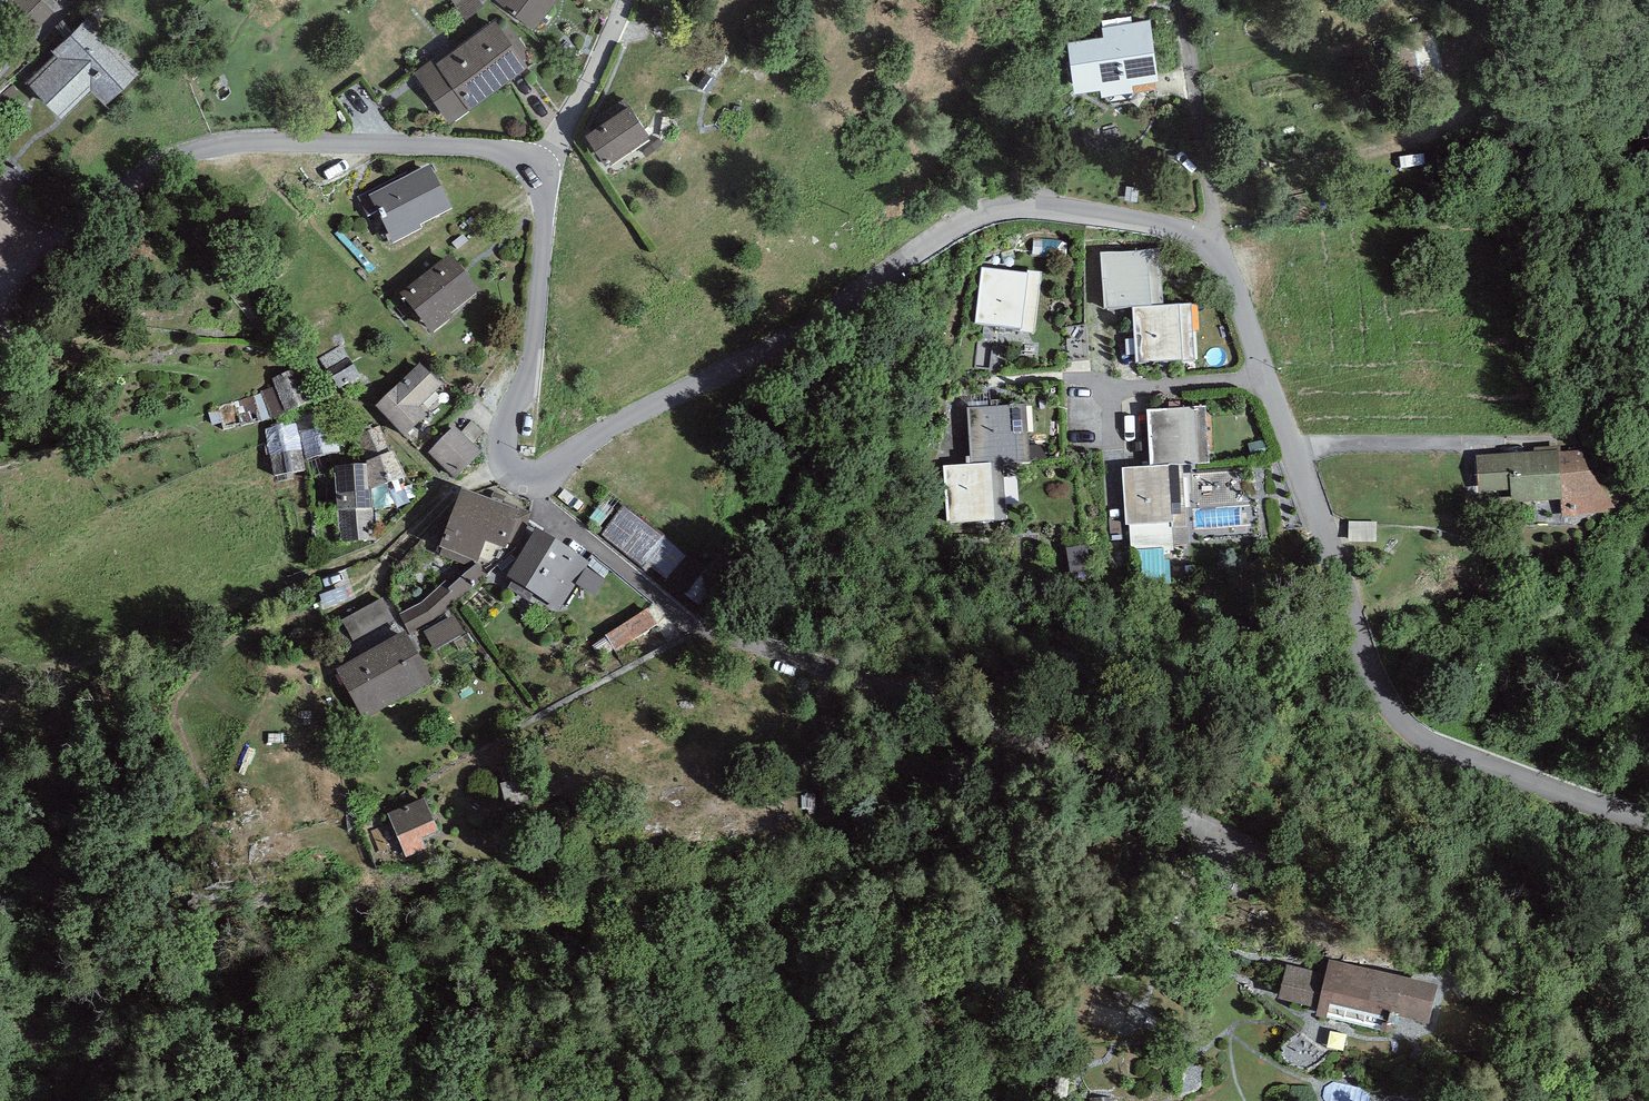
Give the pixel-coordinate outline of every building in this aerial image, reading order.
[(1,14),(26,39),(52,13),(40,0),(14,0),(1,14)] [(487,1),(486,0),(460,0),(470,14),(487,1)] [(549,38),(574,0),(492,0),(549,38)] [(97,16),(29,81),(65,119),(102,83),(122,104),(153,74),(97,16)] [(502,18),(422,72),(456,123),(537,69),(502,18)] [(1104,39),(1068,44),(1076,93),(1158,83),(1150,22),(1103,27),(1104,39)] [(634,103),(586,132),(608,168),(656,138),(634,103)] [(438,170),(381,201),(407,248),(464,217),(438,170)] [(1158,248),(1098,254),(1103,313),(1135,310),(1140,362),(1229,354),(1224,296),(1163,301),(1158,248)] [(459,255),(405,302),(438,339),(491,292),(459,255)] [(1041,275),(983,269),(977,321),(1035,328),(1041,275)] [(349,358),(329,369),(339,387),(359,375),(349,358)] [(421,358),(372,404),(406,440),(437,410),(427,399),(444,383),(421,358)] [(296,371),(275,379),(286,407),(307,398),(296,371)] [(972,462),(943,464),(947,523),(1006,518),(1002,461),(1032,459),(1028,401),(968,405),(972,462)] [(1208,405),(1148,409),(1153,466),(1124,468),(1131,552),(1189,548),(1183,466),(1212,464),(1208,405)] [(330,408),(294,416),(296,423),(303,457),(339,449),(330,408)] [(459,421),(428,448),(454,478),(485,451),(459,421)] [(303,457),(296,423),(266,428),(275,474),(305,470),(303,457)] [(379,427),(356,437),(365,458),(388,448),(379,427)] [(1579,447),(1558,448),(1561,496),(1563,516),(1617,508),(1579,447)] [(1561,496),(1558,448),(1477,455),(1479,490),(1510,487),(1510,500),(1561,496)] [(366,464),(338,467),(343,537),(374,536),(368,486),(402,474),(392,453),(366,464)] [(533,511),(464,486),(440,545),(479,560),(487,539),(514,546),(533,511)] [(721,574),(625,502),(601,534),(698,608),(721,574)] [(590,555),(533,528),(508,577),(565,605),(590,555)] [(474,561),(402,612),(410,629),(488,577),(474,561)] [(344,584),(320,594),(325,607),(349,597),(344,584)] [(401,629),(385,597),(343,620),(359,651),(401,629)] [(621,651),(662,624),(651,608),(610,635),(621,651)] [(454,614),(424,632),(435,650),(465,633),(454,614)] [(434,678),(406,630),(337,668),(366,717),(434,678)] [(518,760),(494,767),(506,807),(529,800),(518,760)] [(426,794),(386,814),(407,854),(446,834),(426,794)] [(1326,976),(1289,967),(1281,997),(1323,1007),(1321,1014),(1389,1030),(1394,1010),(1426,1017),(1434,985),(1330,960),(1326,976)] [(1070,1079),(1047,1073),(1043,1088),(1065,1094),(1070,1079)]
